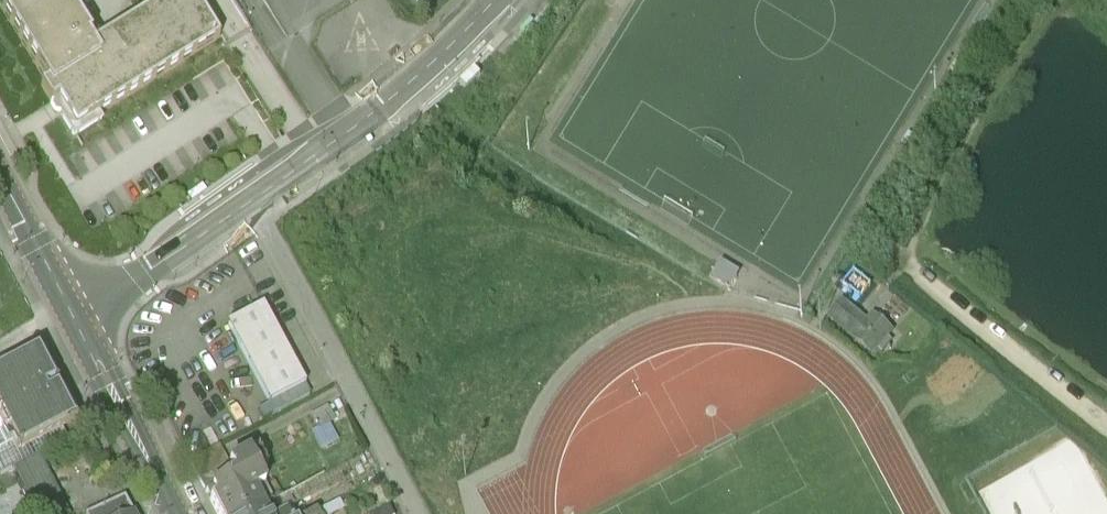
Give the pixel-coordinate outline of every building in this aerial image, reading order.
[(93,46),(88,38),(91,36),(68,0),(16,0),(1,9),(47,83),(40,87),(73,139),(102,121),(98,115),(220,39),(195,0),(167,0),(93,46)] [(873,319),(868,324),(860,317),(843,303),(830,317),(872,354),(877,350),(882,354),(891,343),(886,339),(890,334),(873,319)] [(304,383),(266,308),(231,325),(269,401),(304,383)] [(41,353),(0,374),(0,424),(4,432),(0,435),(0,436),(6,447),(11,444),(15,454),(76,422),(60,390),(55,392),(53,387),(57,385),(41,353)] [(326,408),(309,416),(323,447),(340,439),(326,408)] [(207,492),(213,489),(234,477),(229,468),(230,467),(220,447),(191,463),(207,492)] [(229,468),(234,477),(213,489),(218,498),(210,502),(216,513),(251,513),(261,509),(253,493),(265,487),(249,457),(230,467),(229,468)] [(38,458),(16,469),(39,513),(67,513),(38,458)] [(265,487),(253,493),(261,509),(272,503),(282,497),(274,482),(265,487)] [(124,500),(93,513),(132,513),(124,500)] [(1091,513),(1106,513),(1106,500),(1091,500),(1091,513)] [(251,513),(269,513),(268,511),(275,507),(272,503),(261,509),(251,513)]
